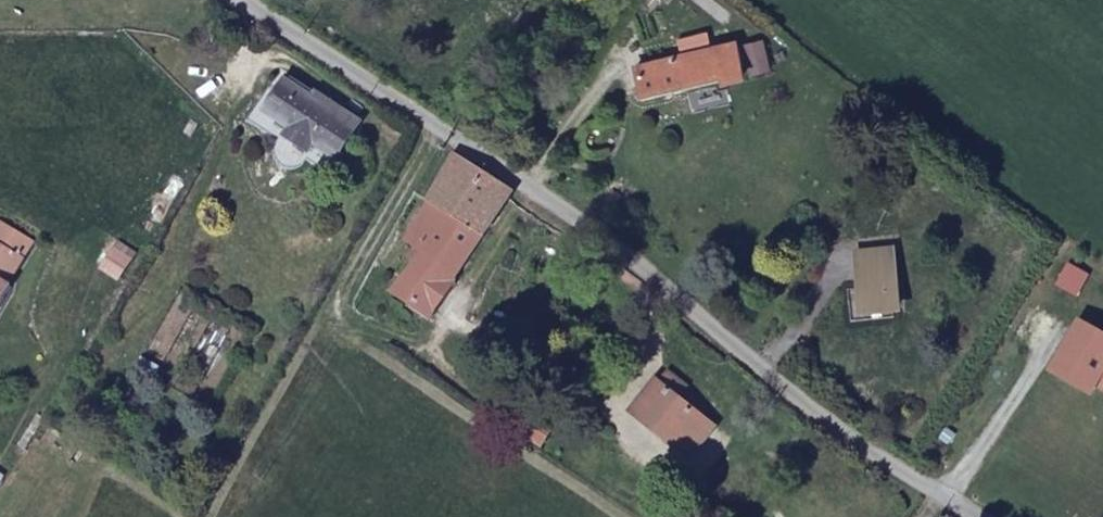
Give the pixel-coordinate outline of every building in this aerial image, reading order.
[(707,39),(679,45),(681,55),(709,47),(707,39)] [(761,39),(744,43),(751,72),(768,68),(761,39)] [(681,55),(635,66),(642,93),(711,74),(713,81),(742,74),(733,41),(709,47),(681,55)] [(362,121),(286,71),(250,120),(278,141),(274,152),(278,162),(286,168),(293,170),(301,168),(308,162),(327,174),(362,121)] [(451,150),(423,195),(451,212),(480,170),(451,150)] [(509,190),(480,170),(451,212),(482,232),(509,190)] [(423,195),(397,236),(411,245),(420,252),(454,274),(482,232),(451,212),(423,195)] [(0,221),(0,240),(25,255),(35,239),(2,218),(0,221)] [(14,284),(8,281),(25,255),(0,240),(0,305),(14,284)] [(420,252),(411,245),(404,256),(412,261),(420,252)] [(428,314),(454,274),(420,252),(412,261),(394,290),(428,314)] [(897,254),(859,258),(863,306),(897,303),(897,254)] [(685,380),(662,365),(632,408),(688,446),(709,417),(676,392),(685,380)]
